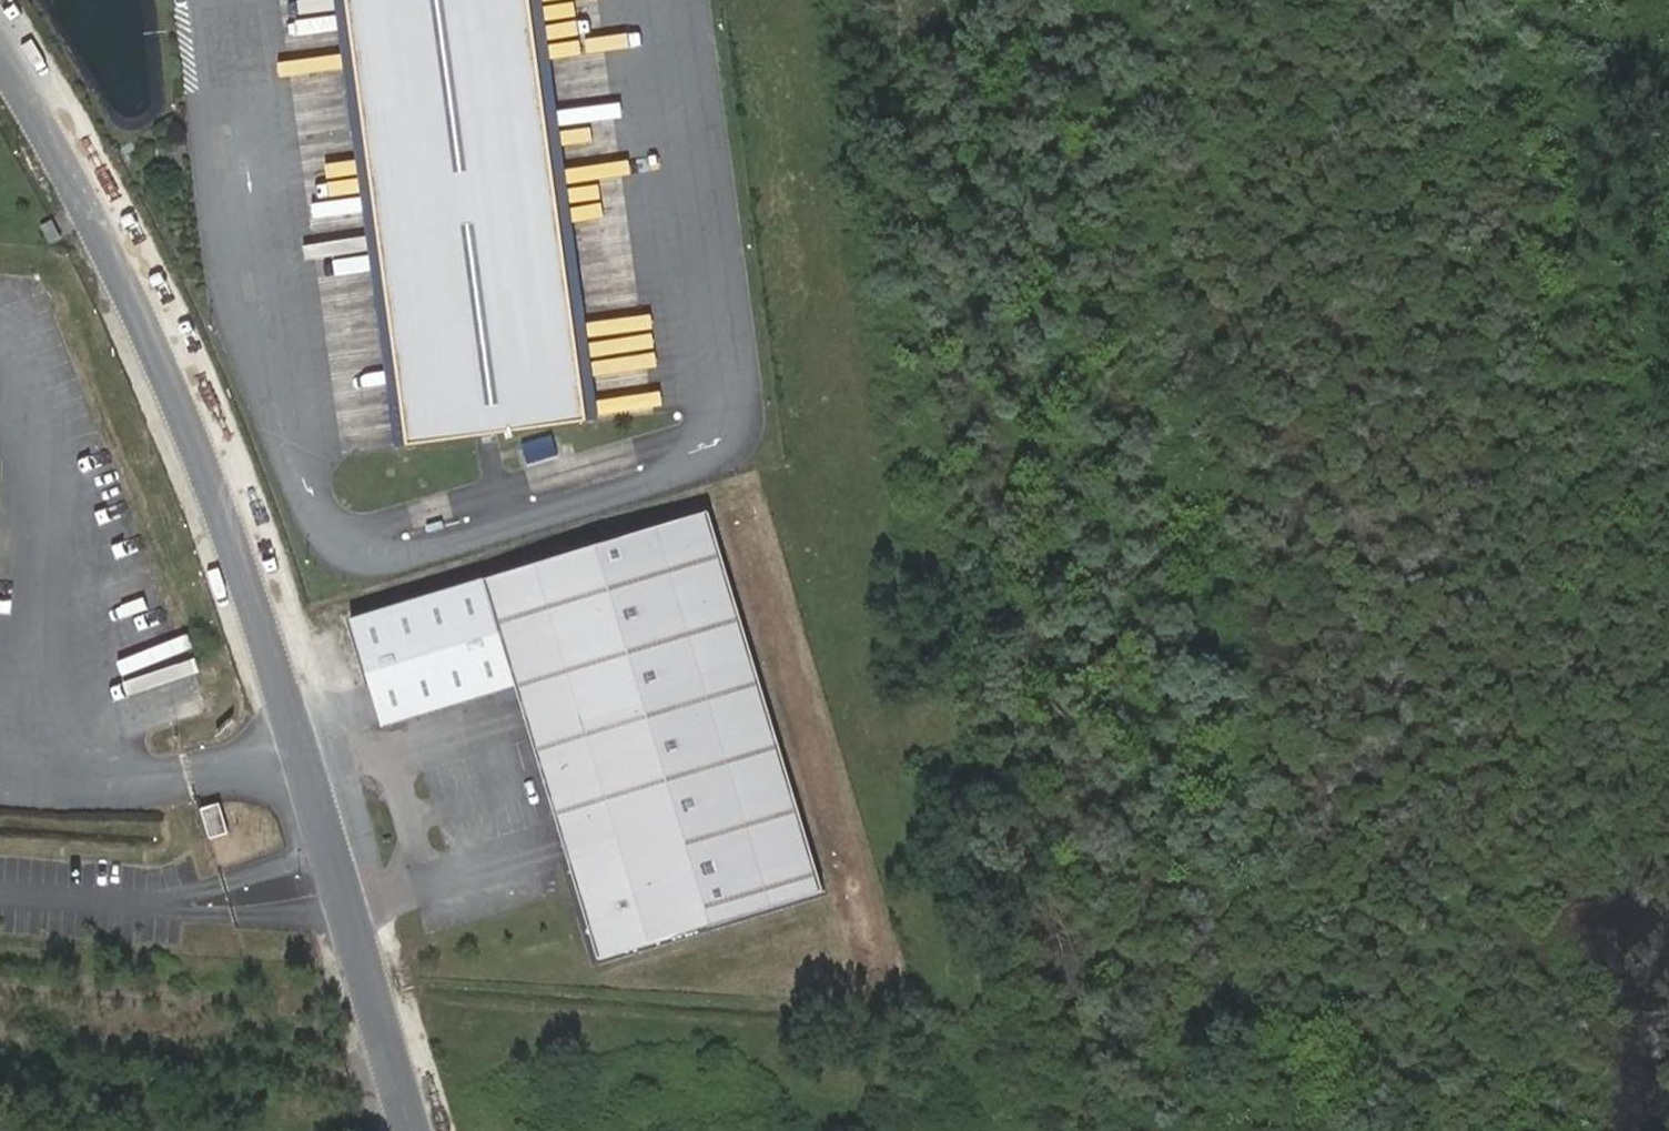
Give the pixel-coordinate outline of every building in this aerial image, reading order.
[(404,447),(580,425),(525,0),(346,0),(404,447)] [(525,442),(529,462),(559,456),(555,435),(525,442)] [(714,523),(486,586),(592,968),(820,905),(714,523)] [(382,730),(516,693),(486,586),(352,623),(382,730)] [(225,801),(202,805),(209,838),(231,833),(225,801)]
